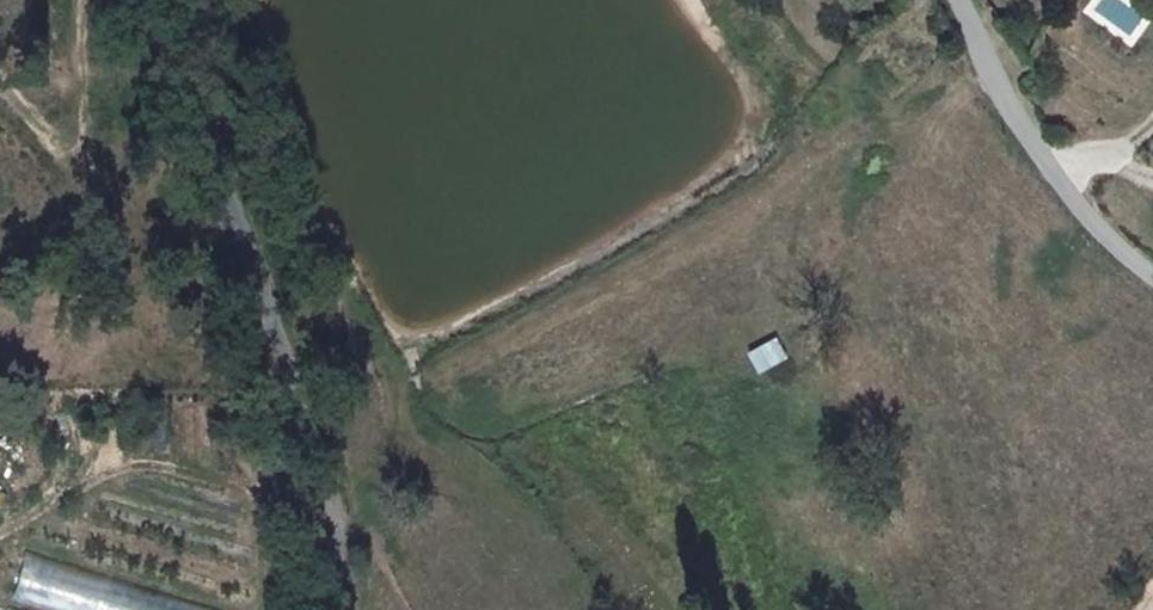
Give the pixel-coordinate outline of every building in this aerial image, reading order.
[(26,555),(13,602),(43,609),(226,609),(26,555)]
